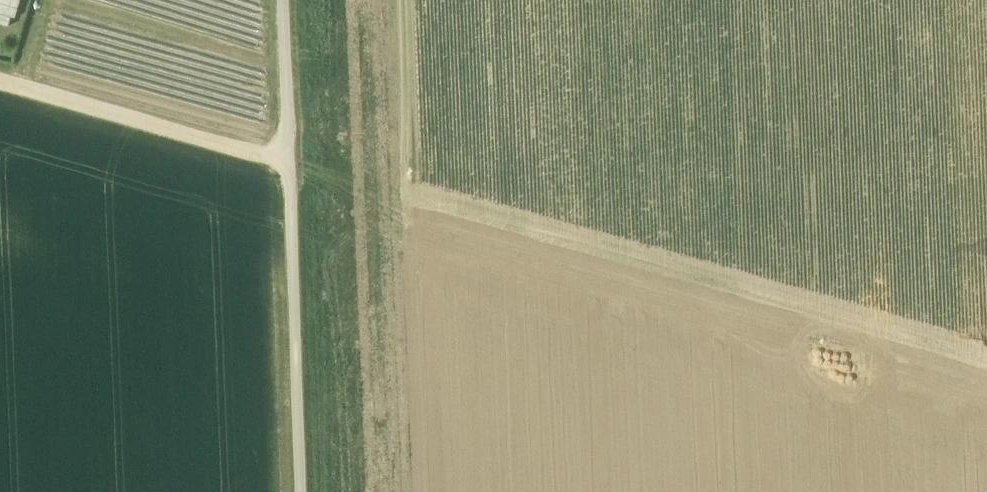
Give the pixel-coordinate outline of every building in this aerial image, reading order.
[(10,24),(16,0),(0,0),(0,22),(10,24)]
